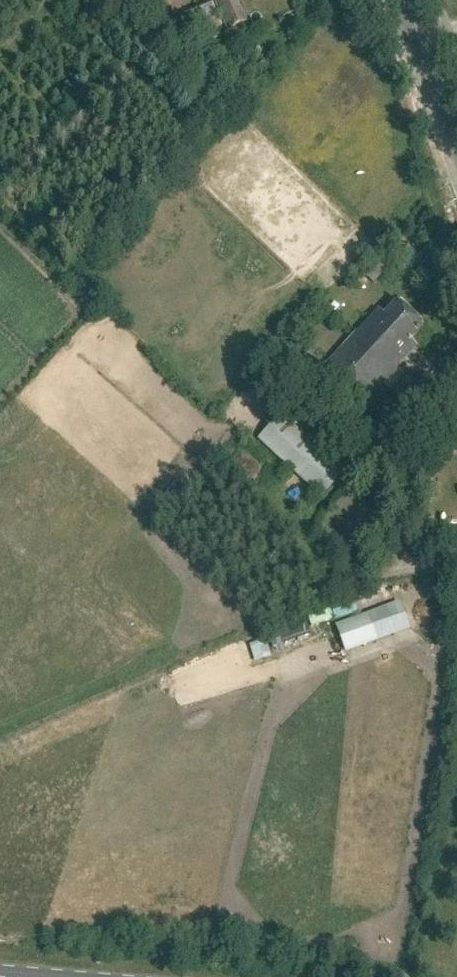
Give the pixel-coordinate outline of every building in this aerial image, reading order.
[(226,31),(226,32),(247,23),(237,0),(212,0),(215,8),(226,31)] [(325,364),(365,401),(417,345),(410,339),(423,326),(398,303),(385,316),(376,308),(325,364)] [(368,416),(382,428),(418,388),(404,376),(368,416)] [(256,441),(320,500),(343,475),(279,416),(256,441)] [(348,524),(334,527),(335,539),(350,537),(348,524)] [(336,626),(344,653),(378,643),(370,616),(336,626)] [(305,660),(315,658),(311,642),(301,644),(305,660)]
